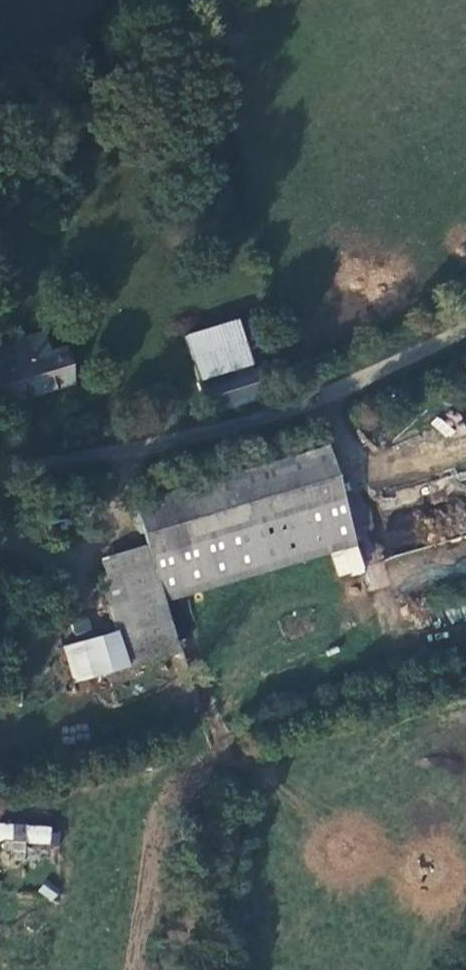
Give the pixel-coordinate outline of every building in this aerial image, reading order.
[(247,368),(235,324),(184,339),(196,382),(247,368)] [(40,335),(0,346),(0,405),(70,385),(62,350),(45,353),(40,335)] [(196,382),(205,414),(257,398),(247,368),(196,382)] [(131,506),(144,548),(162,600),(351,546),(320,450),(239,472),(131,506)] [(465,513),(462,502),(419,518),(429,547),(465,533),(465,513)] [(125,601),(106,607),(114,632),(125,664),(177,648),(162,600),(144,548),(113,557),(125,601)] [(69,682),(125,664),(114,632),(60,649),(69,682)] [(50,843),(51,825),(0,823),(0,841),(50,843)]
